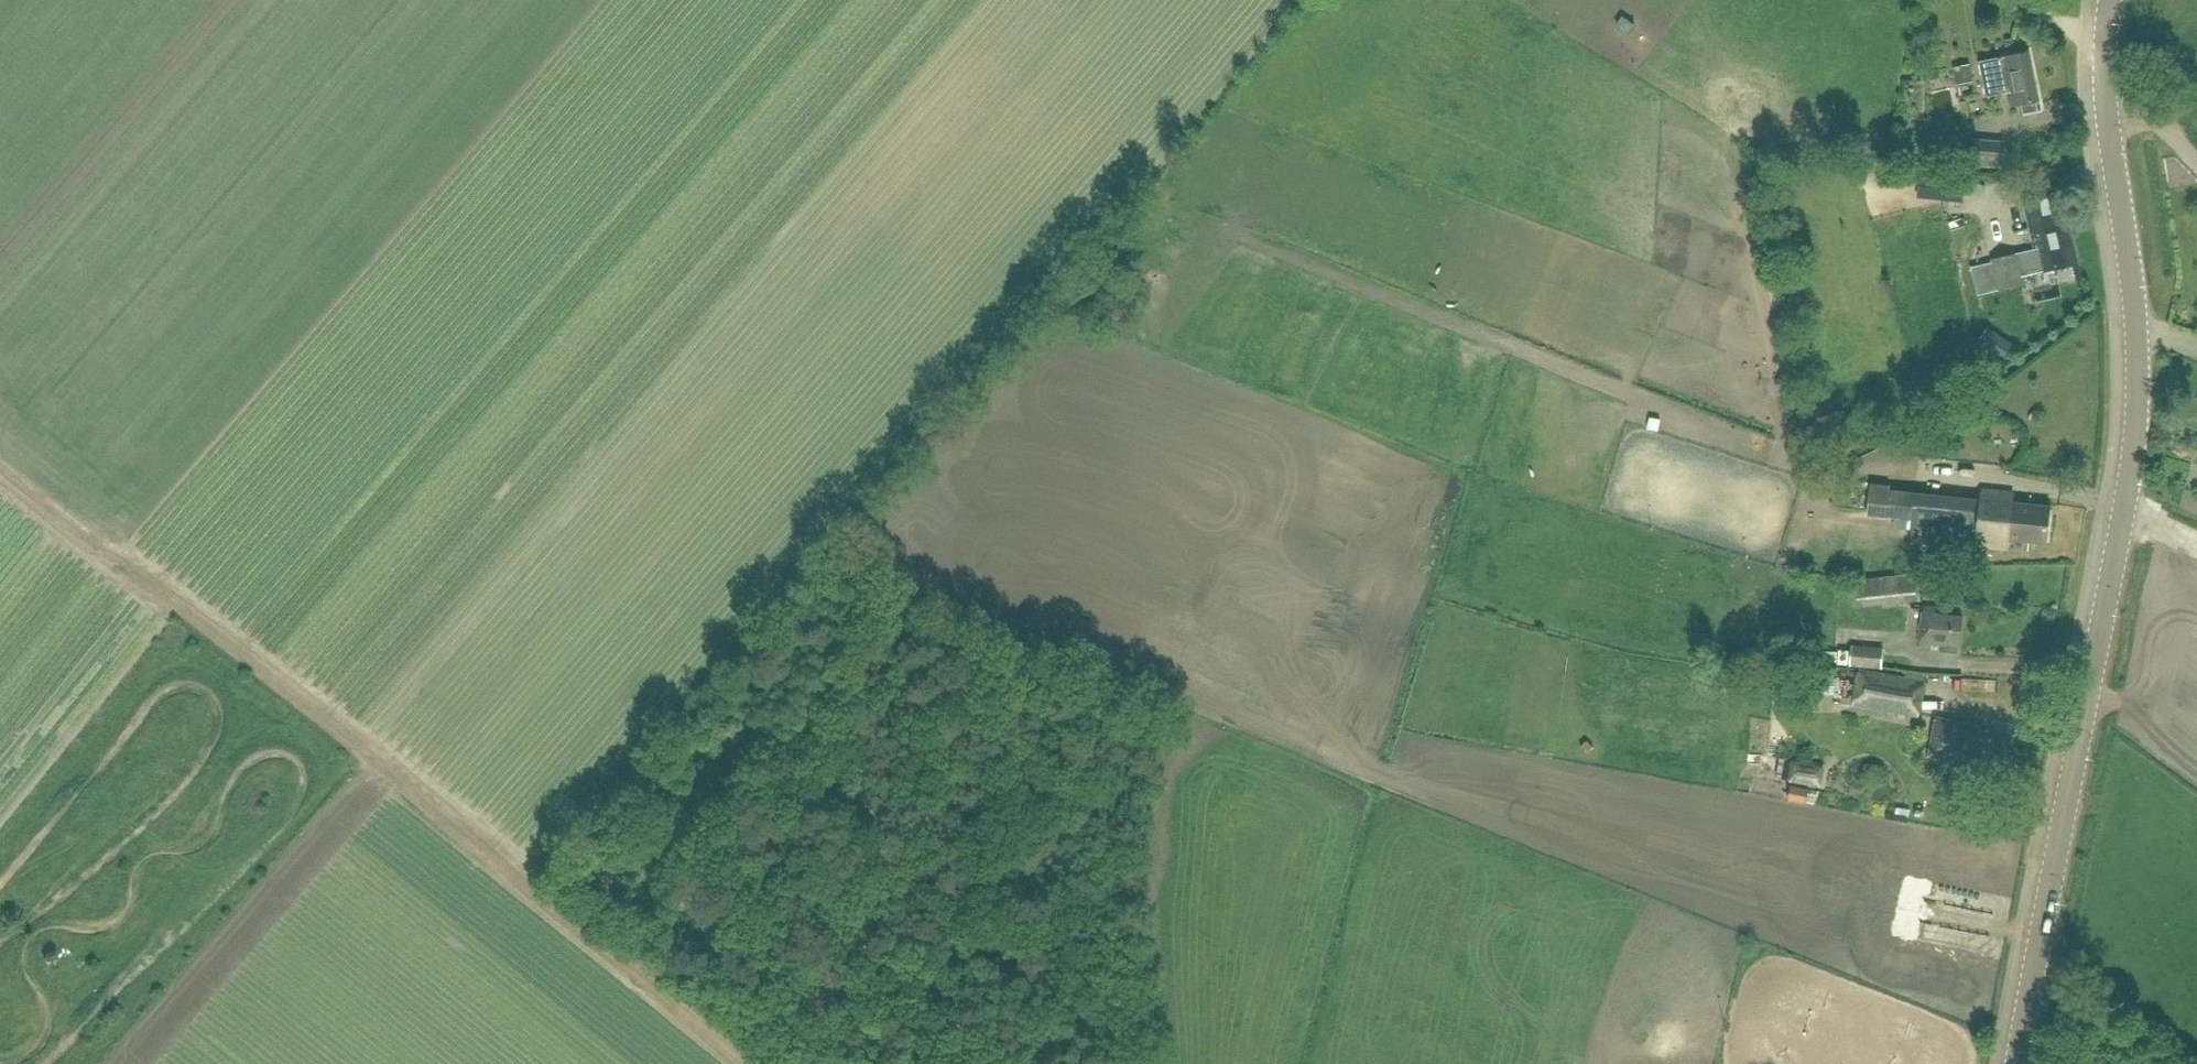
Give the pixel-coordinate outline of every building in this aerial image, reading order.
[(2010,106),(2022,104),(2024,113),(2039,110),(2037,100),(2039,100),(2029,50),(2000,56),(2000,58),(1999,58),(1998,57),(1979,61),(1987,96),(2007,92),(2010,106)] [(1973,143),(1972,165),(2001,167),(2003,145),(1973,143)] [(1934,172),(1932,195),(1963,198),(1965,175),(1934,172)] [(1992,260),(2000,288),(2025,282),(2023,274),(2040,270),(2040,271),(2079,262),(2061,191),(2023,200),(2035,249),(1992,260)] [(1910,536),(1977,543),(1977,544),(2007,548),(2008,538),(2046,543),(2051,505),(2011,500),(2012,494),(1983,491),(1982,499),(1915,492),(1910,536)] [(1915,573),(1855,579),(1860,606),(1918,600),(1915,573)] [(1924,605),(1920,647),(1941,649),(1942,645),(1959,646),(1962,616),(1936,613),(1937,607),(1924,605)] [(1850,665),(1859,666),(1881,667),(1883,647),(1852,644),(1850,665)] [(1924,682),(1859,670),(1853,703),(1918,715),(1924,682)] [(1937,716),(1929,757),(1972,766),(1973,761),(2004,767),(2011,735),(1970,727),(1971,723),(1937,716)] [(1792,758),(1790,781),(1820,786),(1823,764),(1792,758)]
